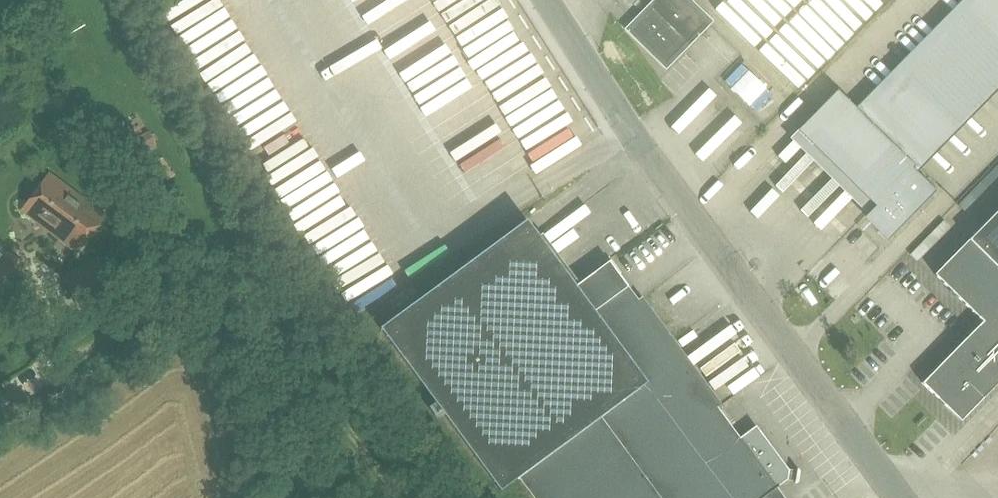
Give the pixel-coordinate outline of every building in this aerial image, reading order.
[(707,21),(686,0),(658,0),(637,22),(631,29),(637,35),(666,63),(707,21)] [(860,112),(837,89),(797,130),(874,205),(866,213),(890,237),(936,191),(912,168),(997,80),(997,0),(969,0),(860,112)] [(147,131),(142,134),(128,142),(134,154),(154,144),(147,131)] [(46,232),(75,191),(46,170),(17,211),(46,232)] [(105,212),(95,205),(75,191),(46,232),(75,253),(105,212)] [(968,239),(997,269),(997,209),(968,239)] [(379,327),(500,490),(518,477),(533,497),(784,497),(772,482),(783,474),(790,475),(790,477),(792,478),(794,463),(792,463),(792,465),(784,464),(752,421),(736,433),(609,260),(577,284),(528,218),(379,327)] [(947,405),(949,407),(951,408),(954,410),(957,410),(960,411),(964,410),(966,410),(970,408),(972,407),(974,405),(983,396),(984,397),(997,382),(997,269),(968,239),(934,274),(982,321),(922,382),(944,404),(945,403),(947,405)] [(115,293),(99,259),(63,277),(80,311),(115,293)] [(11,277),(0,269),(0,291),(11,277)]
